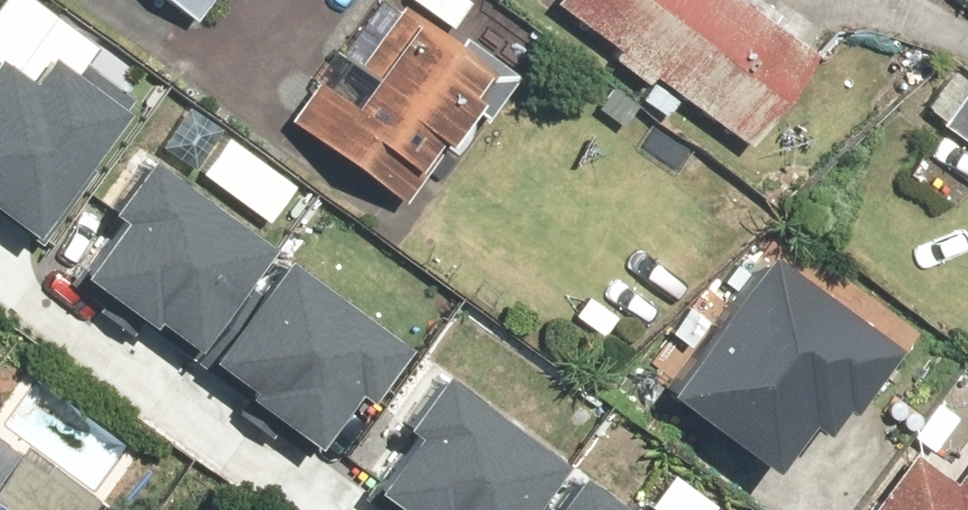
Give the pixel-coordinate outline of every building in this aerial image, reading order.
[(198,19),(211,0),(169,0),(198,19)] [(349,100),(317,77),(285,121),(403,206),(498,76),(393,0),(372,0),(335,51),(368,74),(349,100)] [(749,145),(821,46),(758,0),(549,0),(749,145)] [(33,230),(90,156),(78,147),(128,83),(87,52),(76,67),(39,39),(14,72),(0,61),(0,205),(33,230)] [(905,109),(967,153),(967,70),(944,53),(905,109)] [(106,204),(67,255),(147,315),(153,308),(184,332),(260,232),(139,141),(97,197),(106,204)] [(759,236),(658,372),(765,451),(799,406),(812,416),(833,388),(843,396),(890,333),(759,236)] [(235,370),(315,430),(353,379),(363,386),(405,330),(285,240),(209,339),(240,363),(235,370)] [(362,471),(414,509),(507,509),(555,448),(434,357),(392,413),(401,420),(362,471)] [(21,435),(0,462),(0,509),(118,509),(21,435)] [(913,447),(864,509),(967,509),(967,459),(952,478),(913,447)] [(573,455),(531,509),(647,509),(573,455)]
